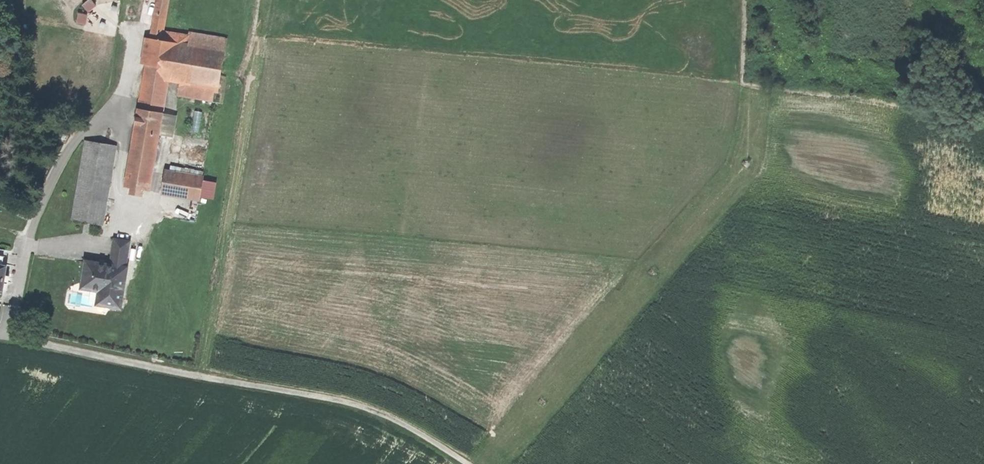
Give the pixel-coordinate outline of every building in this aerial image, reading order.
[(126,186),(149,190),(168,80),(217,87),(225,38),(189,33),(188,35),(164,31),(169,0),(157,0),(126,186)] [(85,23),(86,13),(78,12),(77,22),(85,23)] [(73,219),(102,224),(115,145),(86,140),(73,219)] [(202,178),(165,171),(161,193),(198,199),(202,178)] [(107,306),(121,308),(128,267),(126,267),(131,242),(115,239),(111,264),(106,264),(106,267),(97,265),(98,262),(86,260),(81,287),(99,290),(109,292),(107,306)] [(102,305),(107,306),(109,292),(99,290),(97,304),(102,305)]
